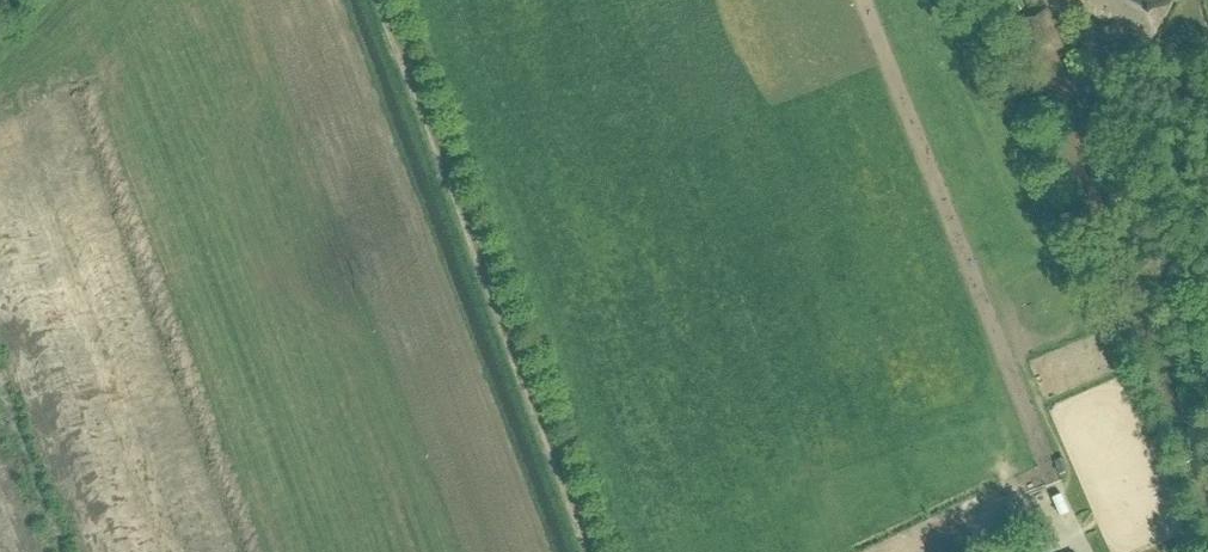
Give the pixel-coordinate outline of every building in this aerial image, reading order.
[(1151,38),(1169,4),(1162,0),(1067,0),(1105,21),(1109,15),(1151,38)]
